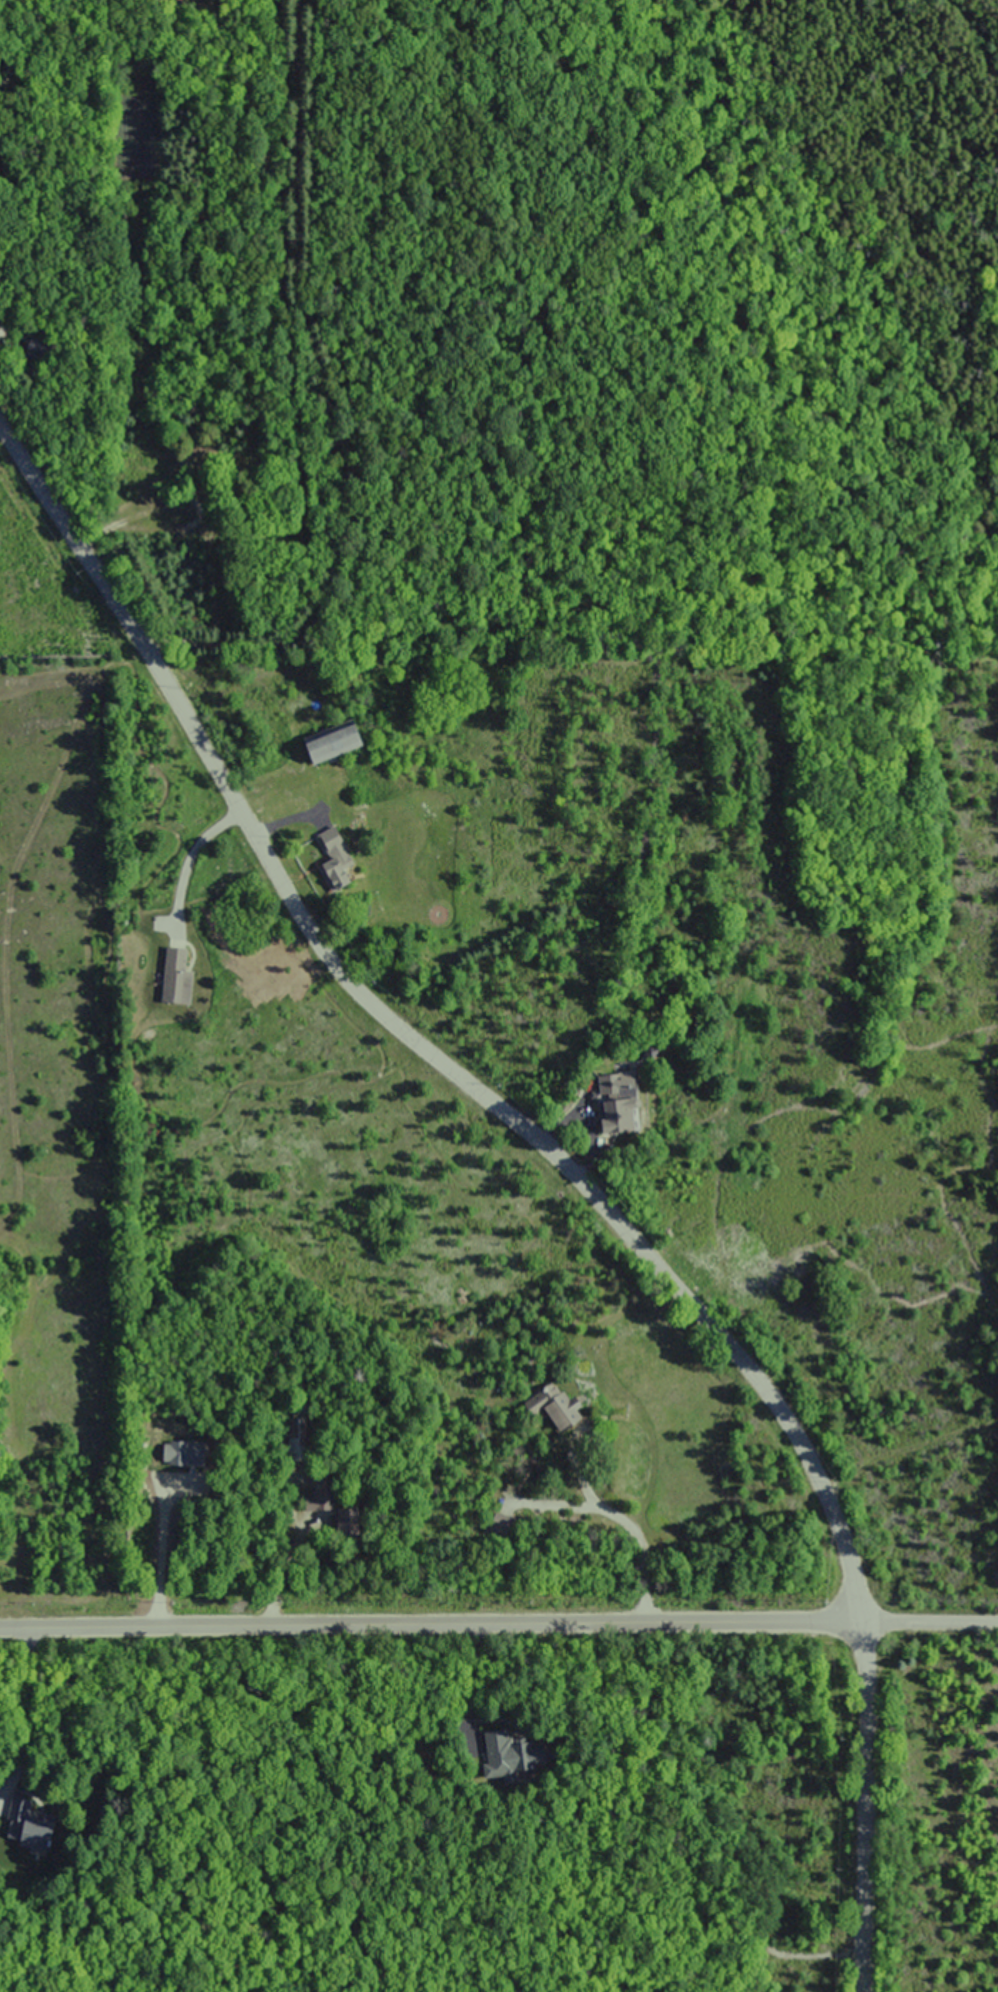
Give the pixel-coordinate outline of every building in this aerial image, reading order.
[(351,718),(294,738),(303,765),(361,745),(351,718)] [(326,892),(345,885),(338,866),(347,862),(333,827),(315,834),(326,862),(316,866),(326,892)] [(160,1003),(185,1005),(187,946),(162,945),(160,1003)] [(588,1120),(628,1115),(621,1059),(582,1064),(588,1120)] [(580,1418),(555,1380),(520,1403),(526,1413),(535,1407),(553,1435),(580,1418)] [(483,1733),(491,1778),(548,1768),(543,1735),(505,1742),(503,1729),(483,1733)] [(18,1832),(41,1835),(43,1821),(29,1819),(31,1802),(14,1800),(11,1821),(19,1822),(18,1832)]
